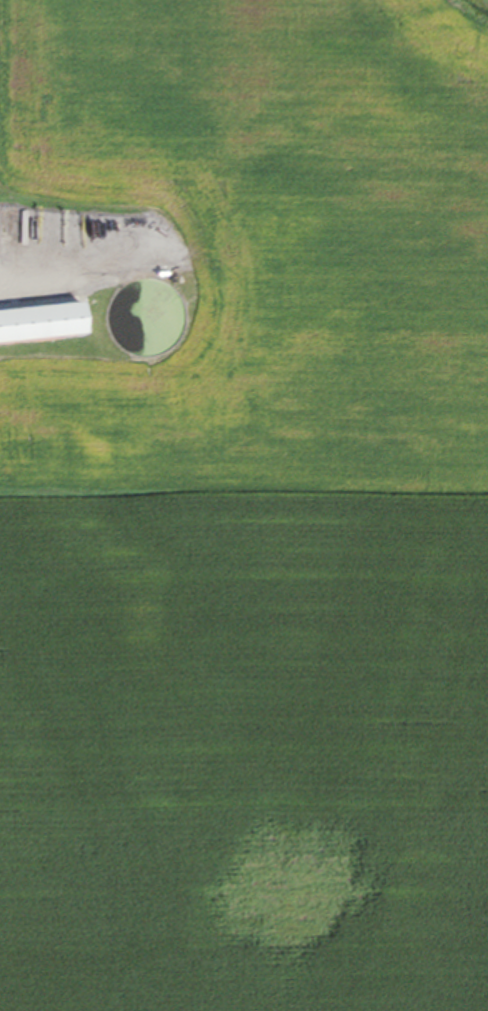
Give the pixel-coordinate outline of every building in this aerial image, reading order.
[(81,340),(79,308),(0,313),(0,346),(81,340)]
